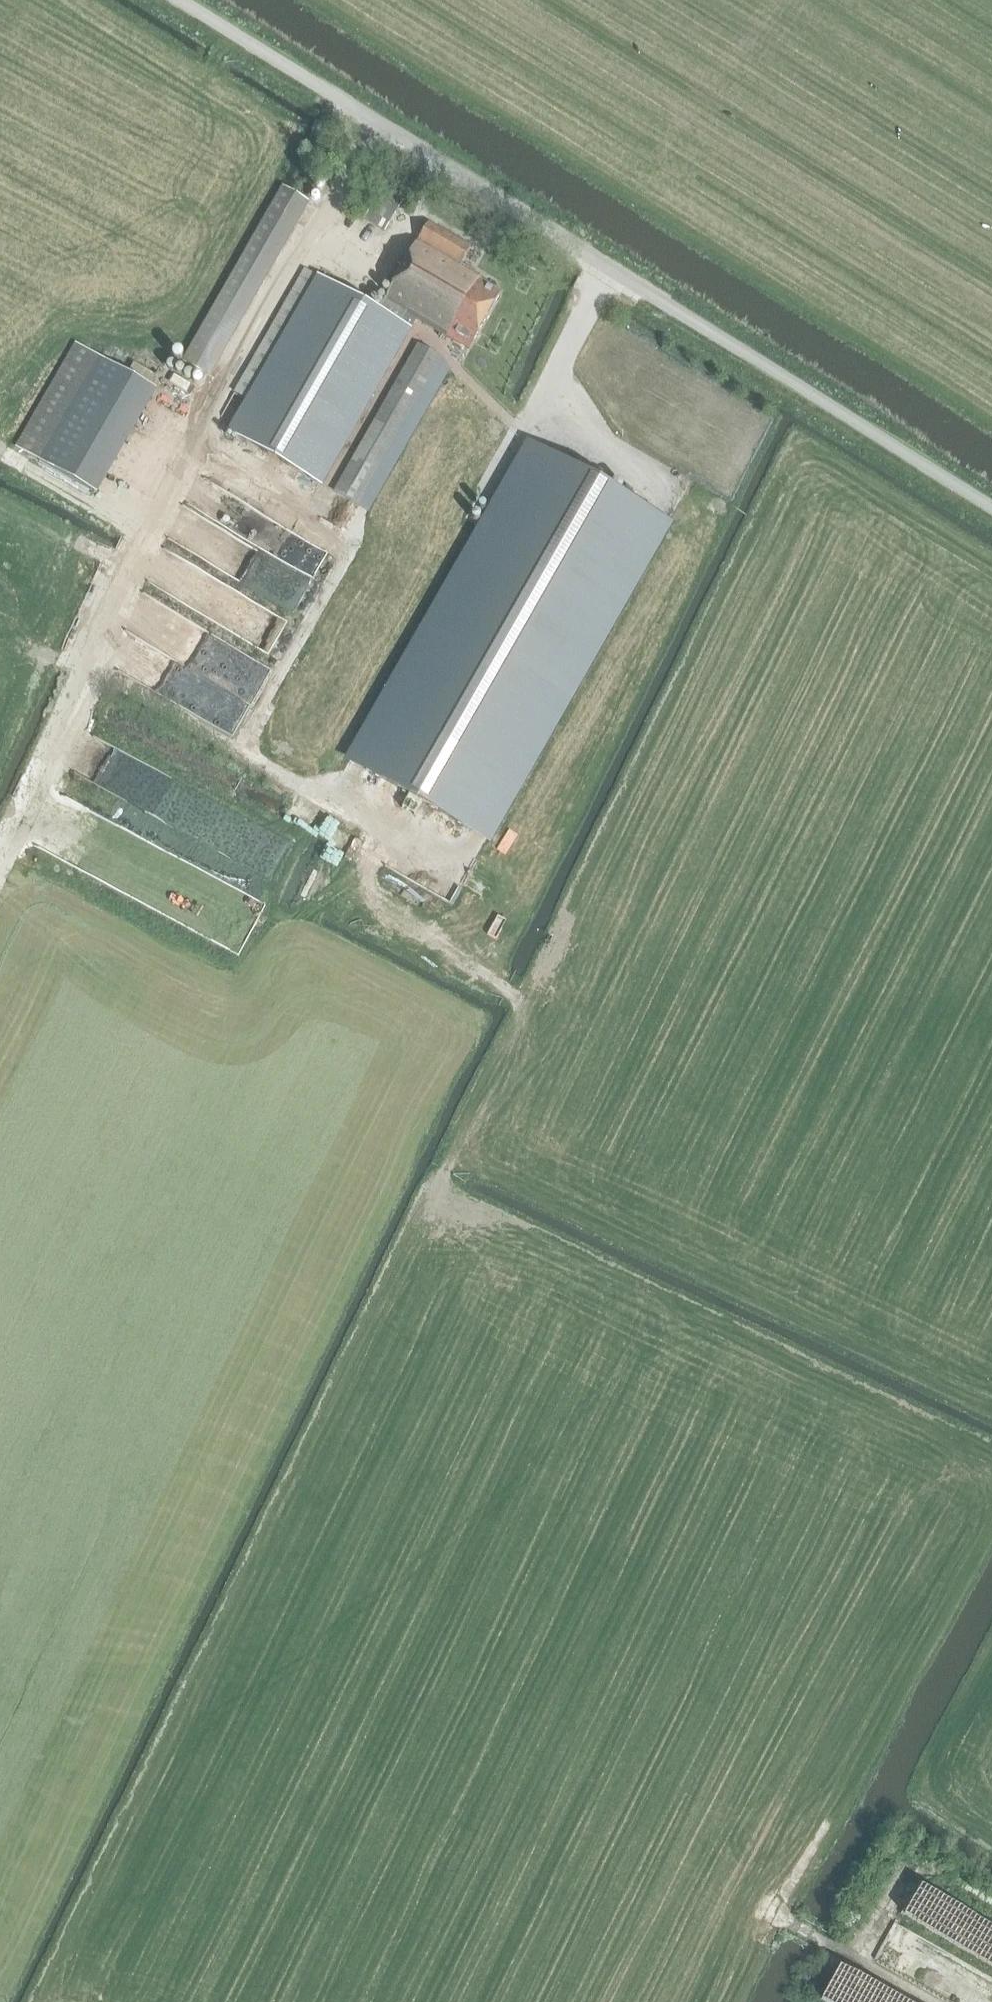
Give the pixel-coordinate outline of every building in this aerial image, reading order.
[(305,198),(315,184),(297,170),(287,184),(305,198)] [(276,184),(187,363),(218,379),(307,200),(276,184)] [(376,196),(363,219),(385,232),(398,208),(376,196)] [(467,349),(500,293),(477,279),(479,276),(460,265),(470,247),(427,223),(376,311),(317,277),(228,432),(318,483),(407,328),(399,324),(405,313),(467,349)] [(376,513),(450,360),(414,343),(340,495),(376,513)] [(155,388),(99,356),(89,373),(144,405),(155,388)] [(609,485),(611,480),(612,479),(598,471),(591,483),(522,444),(344,757),(480,834),(658,521),(625,502),(619,499),(605,491),(609,485)] [(303,604),(329,550),(307,539),(304,545),(301,544),(302,535),(290,534),(287,540),(286,557),(271,550),(273,534),(264,533),(264,541),(252,540),(243,536),(215,533),(218,534),(216,556),(211,554),(210,568),(260,593),(243,591),(291,614),(297,615),(303,601),(303,604)] [(229,836),(221,849),(271,879),(292,843),(246,816),(233,838),(229,836)]
